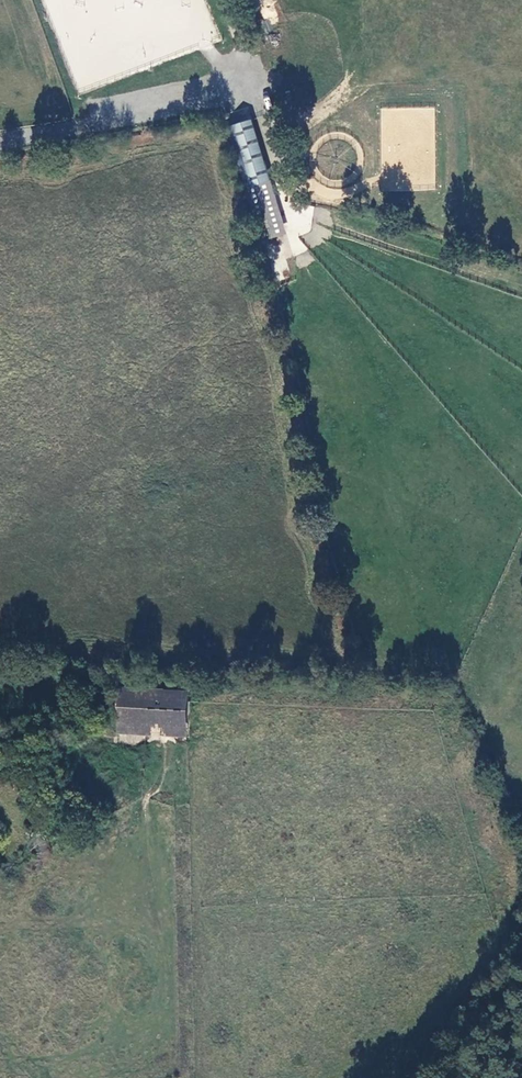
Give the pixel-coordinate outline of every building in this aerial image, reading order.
[(194,22),(205,23),(206,16),(194,15),(194,22)] [(150,32),(142,28),(133,30),(130,36),(122,32),(111,35),(103,35),(97,37),(94,43),(88,40),(77,43),(80,52),(79,57),(66,56),(77,90),(79,90),(139,71),(130,70),(171,57),(178,43),(183,44),(171,38),(179,39),(190,35),(200,36),(204,27),(197,24),(176,31),(158,29),(150,32)] [(287,233),(253,119),(228,127),(263,240),(287,233)] [(276,279),(287,279),(287,262),(275,262),(276,279)] [(192,688),(120,685),(118,732),(190,735),(192,688)]
